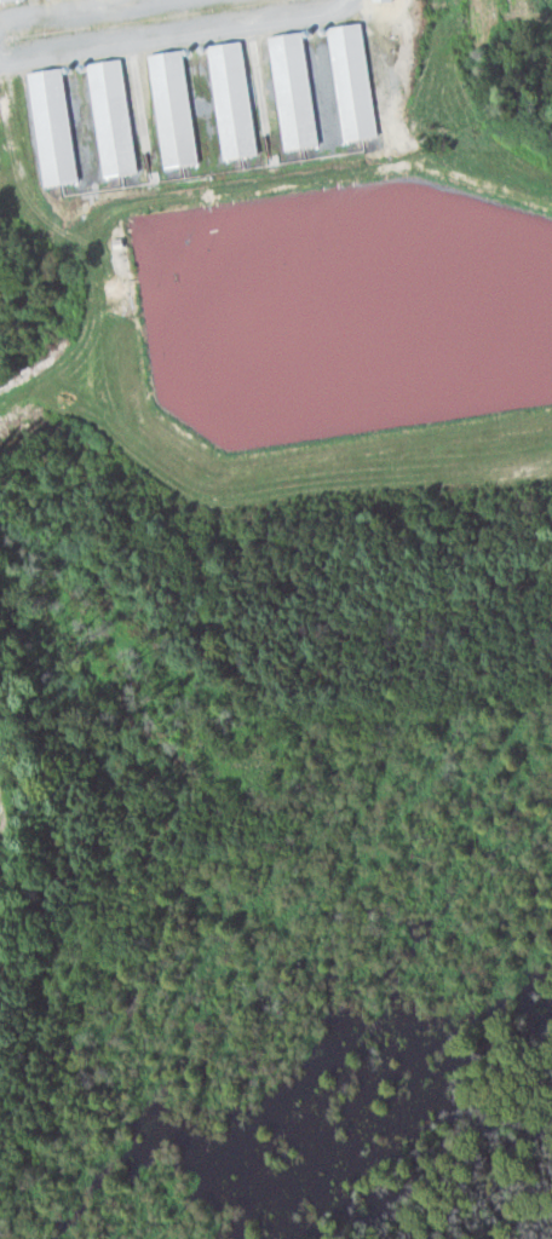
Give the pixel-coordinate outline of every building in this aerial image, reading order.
[(360,22),(326,27),(341,141),(376,137),(360,22)] [(301,31),(266,36),(282,150),(316,145),(301,31)] [(205,45),(221,159),(256,155),(240,40),(205,45)] [(147,54),(161,168),(195,164),(181,50),(147,54)] [(85,63),(101,177),(135,172),(120,58),(85,63)] [(60,67),(26,72),(41,186),(75,182),(60,67)]
